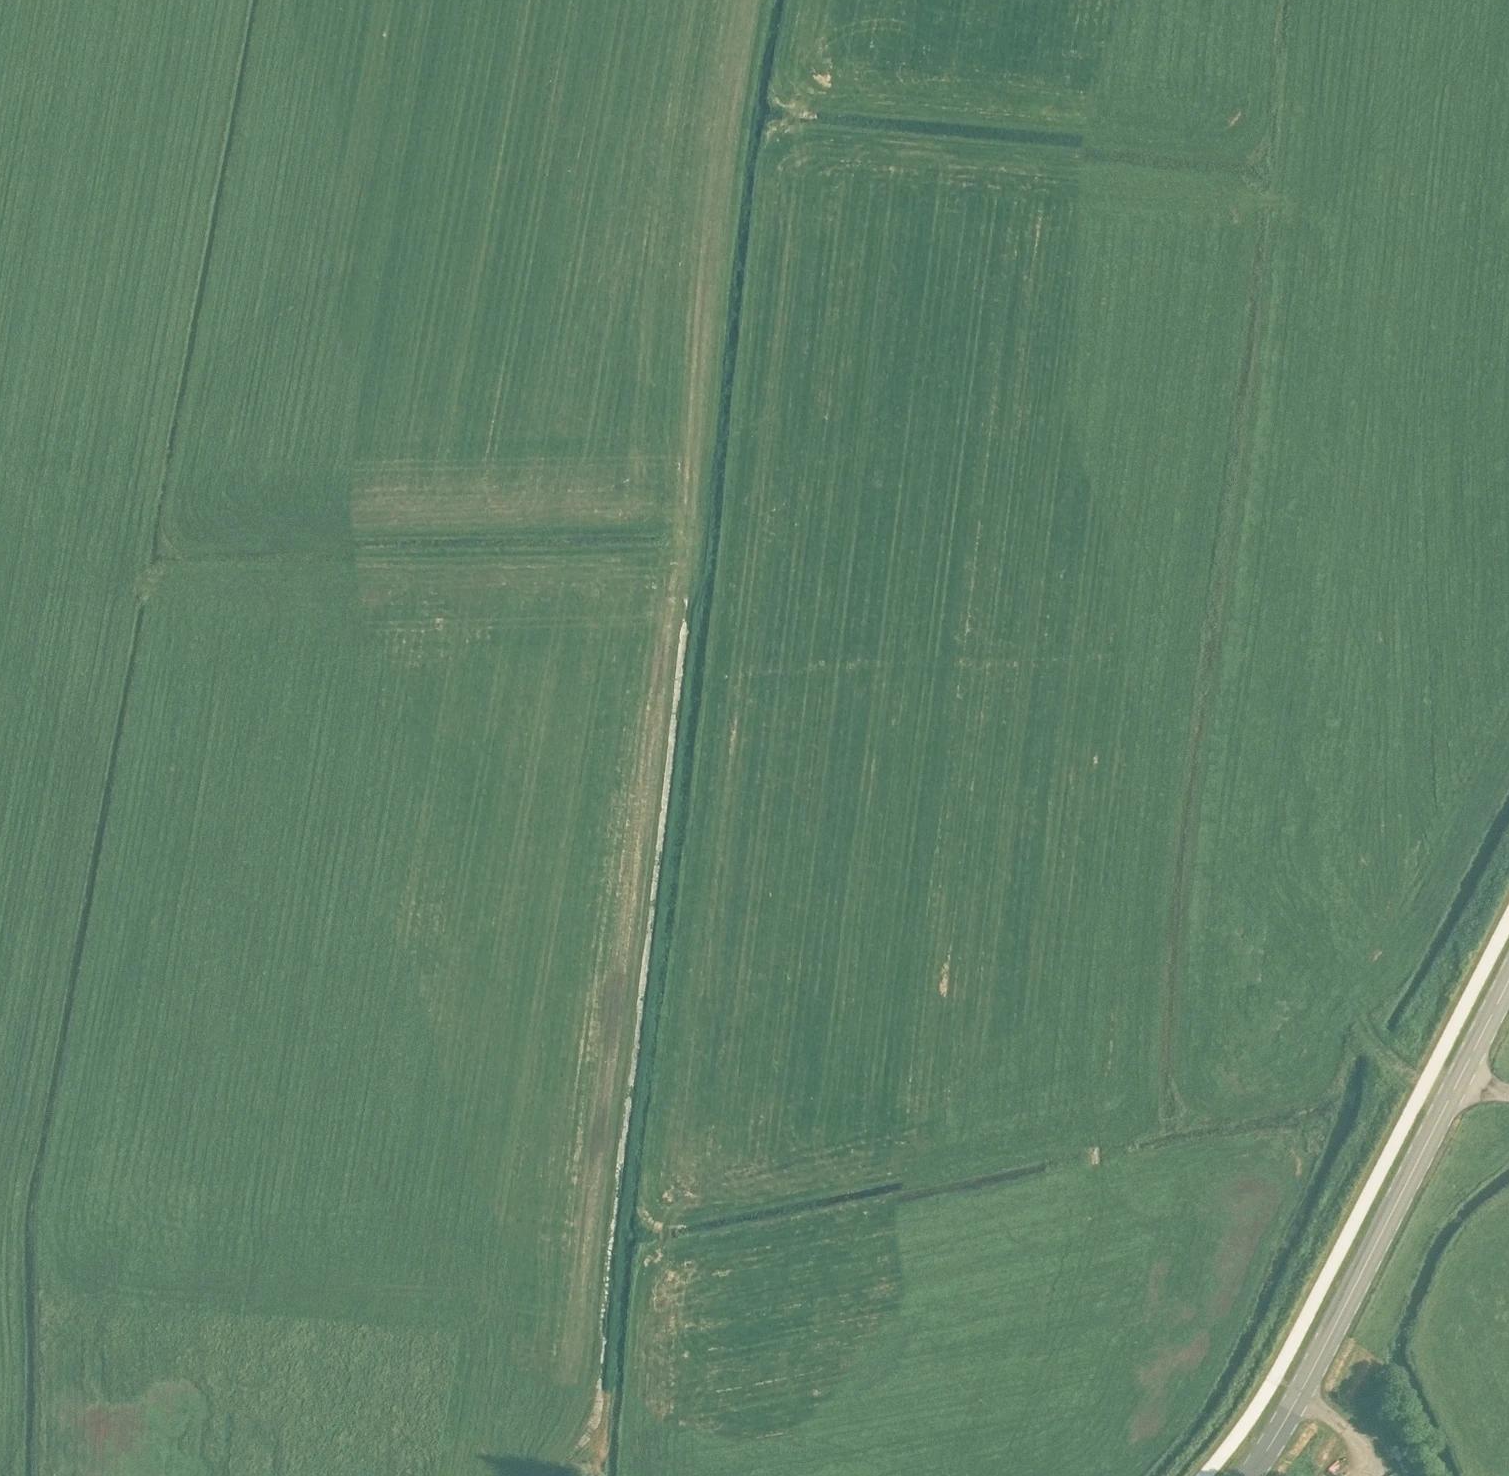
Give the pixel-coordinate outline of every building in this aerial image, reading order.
[(1312,1475),(1336,1475),(1360,1454),(1344,1436),(1307,1470),(1312,1475)]
